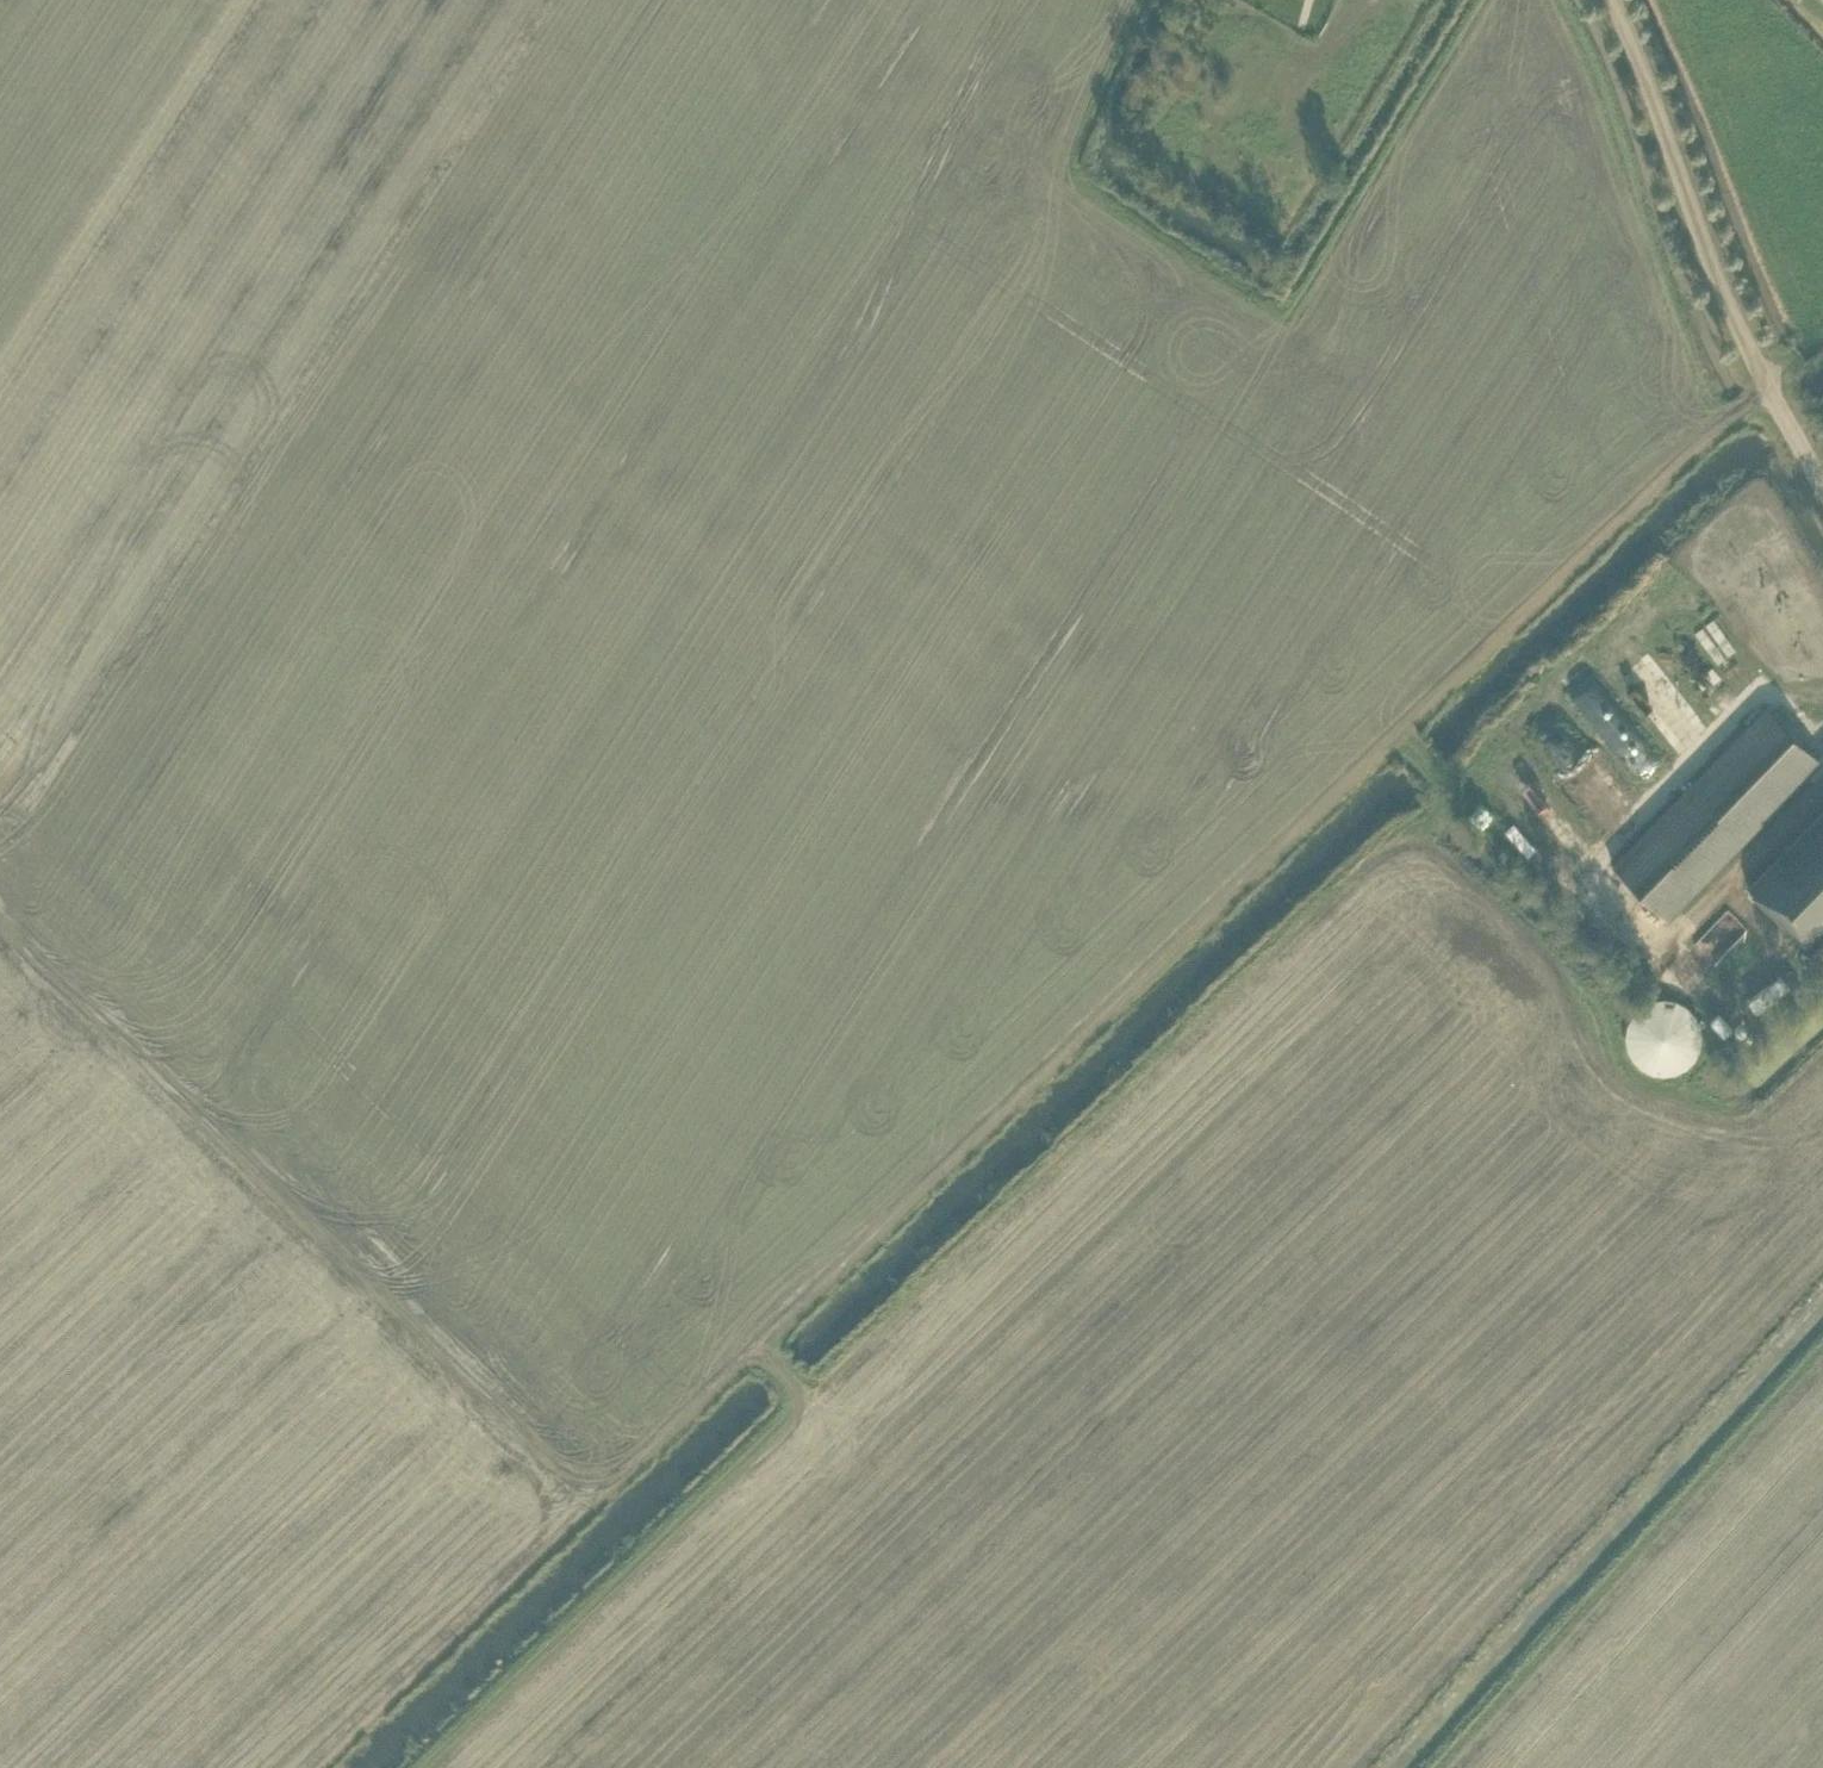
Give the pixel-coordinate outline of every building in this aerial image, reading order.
[(1629,664),(1648,658),(1643,644),(1624,650),(1629,664)] [(1610,862),(1665,916),(1819,758),(1764,705),(1610,862)] [(1746,885),(1807,942),(1822,926),(1822,806),(1746,885)] [(1806,952),(1822,968),(1822,934),(1806,952)] [(1687,1004),(1676,998),(1664,996),(1653,998),(1642,1003),(1633,1012),(1628,1023),(1626,1035),(1628,1047),(1634,1057),(1643,1066),(1653,1072),(1665,1073),(1676,1071),(1687,1066),(1696,1057),(1701,1046),(1703,1034),(1701,1023),(1696,1012),(1687,1004)]
